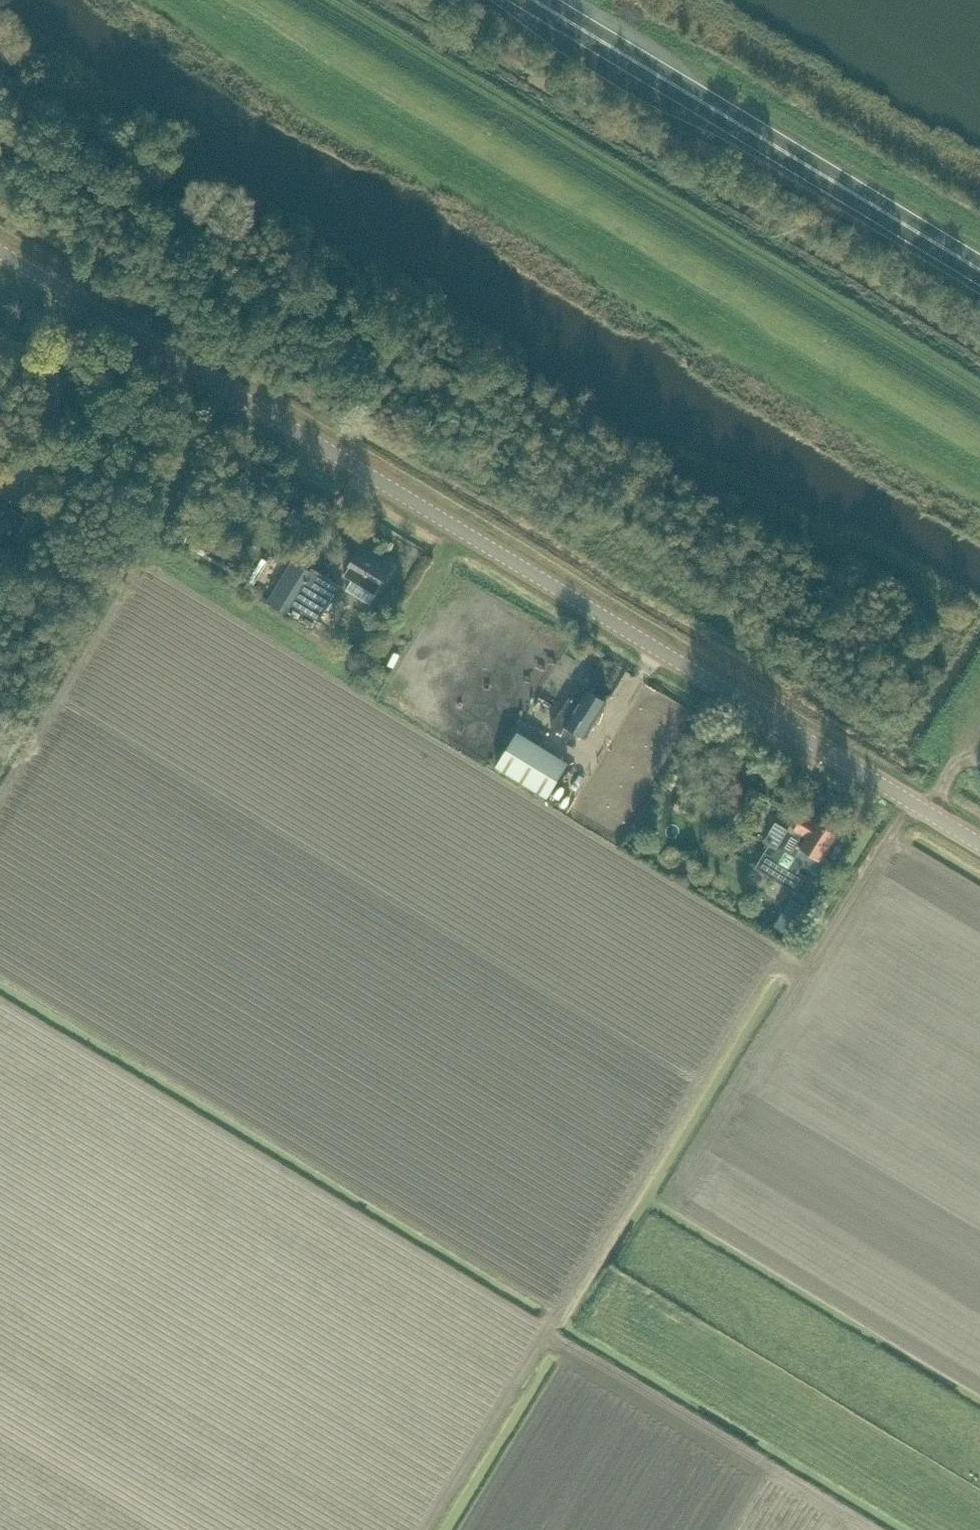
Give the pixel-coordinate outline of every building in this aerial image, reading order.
[(371,605),(376,596),(395,567),(362,547),(345,576),(353,581),(347,591),(371,605)] [(321,622),(333,600),(341,586),(314,570),(292,605),(284,617),(313,633),(320,621),(321,622)] [(553,725),(564,732),(567,727),(587,739),(608,703),(588,690),(579,704),(570,698),(553,725)] [(548,799),(569,764),(518,733),(497,767),(548,799)] [(826,827),(805,815),(796,830),(791,827),(778,849),(771,845),(757,867),(796,892),(806,877),(798,872),(803,864),(819,874),(828,861),(823,857),(838,834),(835,833),(834,830),(829,827),(826,827)] [(797,898),(794,896),(778,921),(794,931),(813,902),(800,894),(797,898)]
